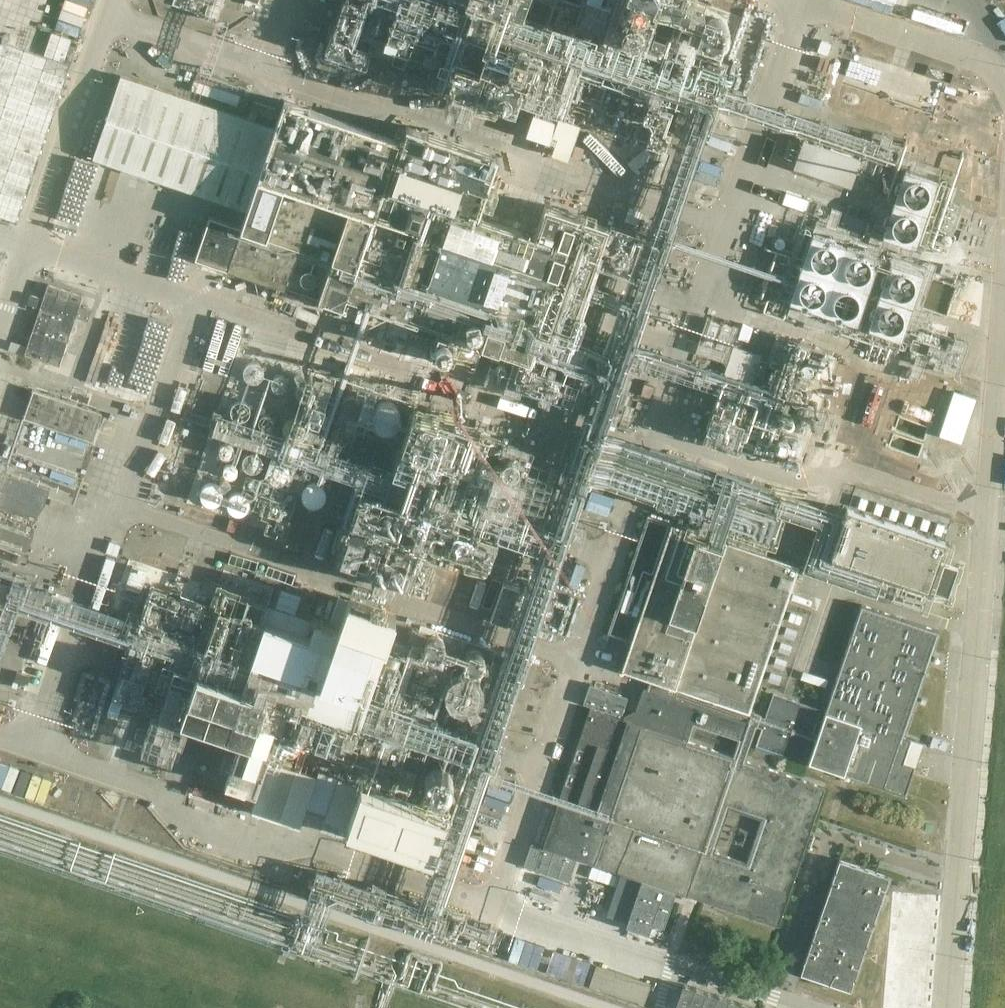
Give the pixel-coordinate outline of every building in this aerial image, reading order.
[(626,1),(623,0),(613,0),(609,12),(597,8),(599,2),(594,0),(582,0),(582,3),(573,0),(350,0),(332,53),(369,66),(373,52),(536,108),(527,134),(550,142),(553,134),(558,136),(552,153),(569,159),(581,123),(632,140),(658,63),(611,47),(626,1)] [(740,13),(756,18),(761,0),(713,0),(710,14),(721,17),(716,33),(733,38),(740,13)] [(1003,8),(980,0),(959,0),(952,23),(993,37),(1003,8)] [(71,65),(65,63),(44,55),(2,41),(0,46),(0,214),(18,221),(71,65)] [(120,74),(92,158),(249,211),(243,228),(211,218),(197,258),(230,269),(288,288),(300,248),(338,261),(336,267),(355,273),(347,296),(533,359),(542,332),(568,341),(594,264),(629,276),(644,232),(612,222),(610,227),(546,205),(536,235),(478,216),(483,203),(493,206),(499,189),(488,185),(497,159),(498,157),(407,127),(407,129),(404,139),(287,100),(278,127),(120,74)] [(794,167),(851,187),(861,158),(804,138),(794,167)] [(883,235),(915,246),(937,180),(906,169),(883,235)] [(781,300),(858,326),(882,255),(805,229),(781,300)] [(923,272),(891,261),(869,327),(901,338),(923,272)] [(941,273),(952,277),(955,268),(944,264),(941,273)] [(76,317),(88,321),(92,310),(80,306),(84,296),(50,284),(45,298),(32,293),(28,304),(41,308),(29,345),(13,340),(10,349),(60,365),(76,317)] [(137,398),(163,314),(116,300),(91,384),(137,398)] [(947,346),(962,351),(965,342),(950,338),(952,333),(914,320),(909,318),(903,335),(912,338),(909,346),(914,348),(911,359),(948,371),(951,361),(943,359),(947,346)] [(798,368),(733,346),(711,413),(775,435),(777,429),(809,440),(825,395),(792,384),(798,368)] [(25,417),(93,440),(102,413),(34,390),(25,417)] [(961,441),(976,398),(954,391),(940,434),(961,441)] [(372,458),(348,529),(339,556),(412,581),(421,553),(485,575),(509,504),(486,496),(503,445),(455,429),(457,424),(436,417),(438,411),(417,404),(404,443),(361,428),(353,451),(372,458)] [(849,509),(833,555),(928,588),(949,596),(958,568),(937,562),(944,542),(849,509)] [(634,710),(625,715),(623,719),(622,718),(591,708),(544,847),(532,843),(524,865),(569,881),(577,858),(595,864),(621,873),(607,915),(628,922),(627,925),(649,933),(653,922),(664,926),(676,891),(779,926),(826,787),(745,760),(757,725),(762,727),(756,744),(804,760),(821,709),(774,693),(765,718),(760,716),(761,714),(750,711),(799,566),(672,523),(649,515),(609,633),(632,641),(622,669),(656,681),(652,691),(644,688),(636,711),(634,710)] [(126,587),(141,592),(148,571),(133,566),(126,587)] [(157,568),(113,699),(239,742),(226,781),(256,791),(270,752),(408,799),(453,669),(157,568)] [(808,762),(904,795),(914,766),(903,763),(911,740),(903,738),(939,631),(862,605),(808,762)] [(104,651),(118,656),(121,646),(107,642),(104,651)] [(29,675),(18,671),(14,681),(25,685),(29,675)] [(628,697),(590,684),(584,703),(622,716),(628,697)] [(930,745),(945,750),(948,742),(933,736),(930,745)] [(253,807),(279,816),(296,766),(270,757),(253,807)] [(328,809),(376,826),(387,793),(320,770),(308,805),(327,812),(328,809)] [(841,864),(803,977),(854,995),(892,881),(841,864)] [(892,1007),(928,1007),(937,896),(901,893),(892,1007)] [(591,964),(554,951),(547,971),(584,984),(591,964)] [(652,984),(597,965),(590,986),(645,1005),(652,984)] [(679,1007),(744,1007),(685,988),(679,1007)]
